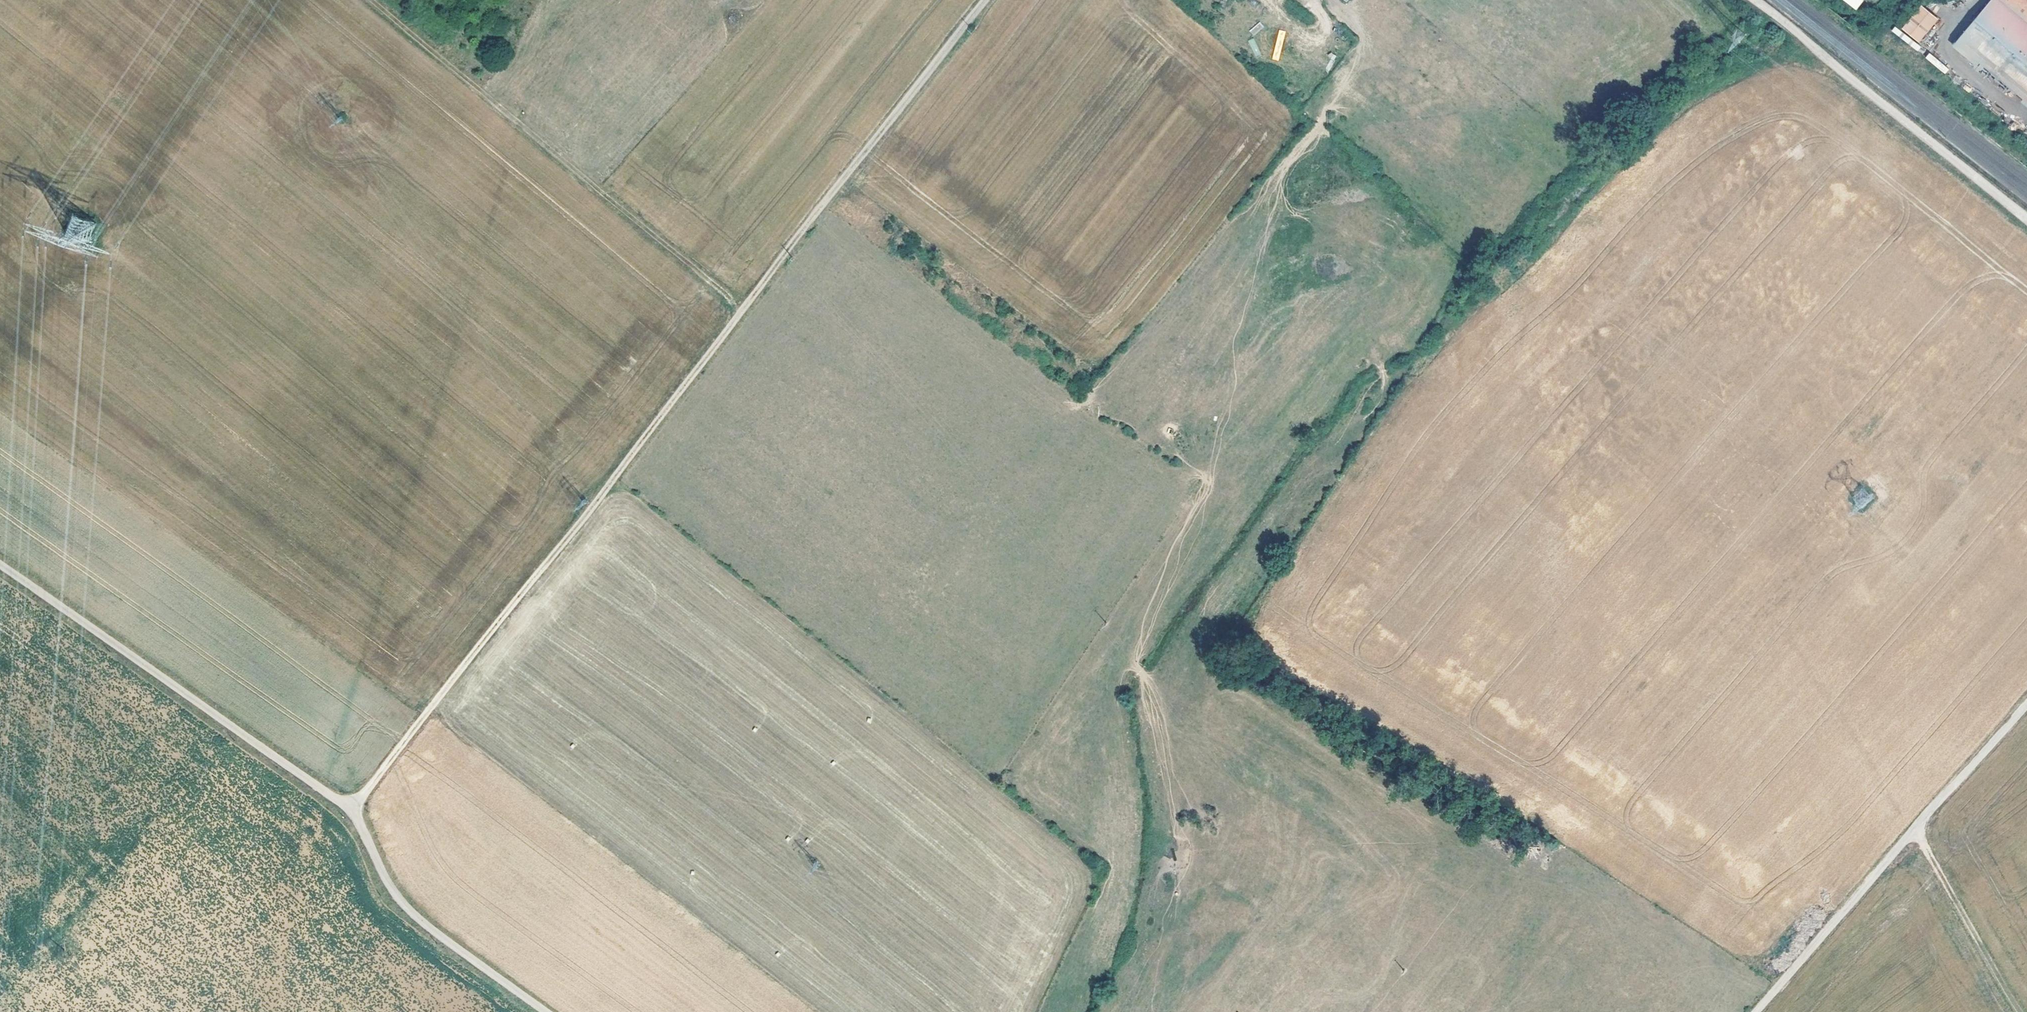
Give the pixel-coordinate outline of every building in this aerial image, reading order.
[(1856,10),(1864,0),(1863,0),(1844,0),(1856,10)] [(2026,111),(2026,0),(1989,0),(1951,47),(2026,111)] [(1920,5),(1900,28),(1918,43),(1937,20),(1920,5)] [(1254,35),(1264,27),(1259,22),(1249,30),(1254,35)] [(1271,59),(1278,60),(1286,31),(1279,29),(1271,59)] [(1929,53),(1925,58),(1944,74),(1949,69),(1929,53)]
